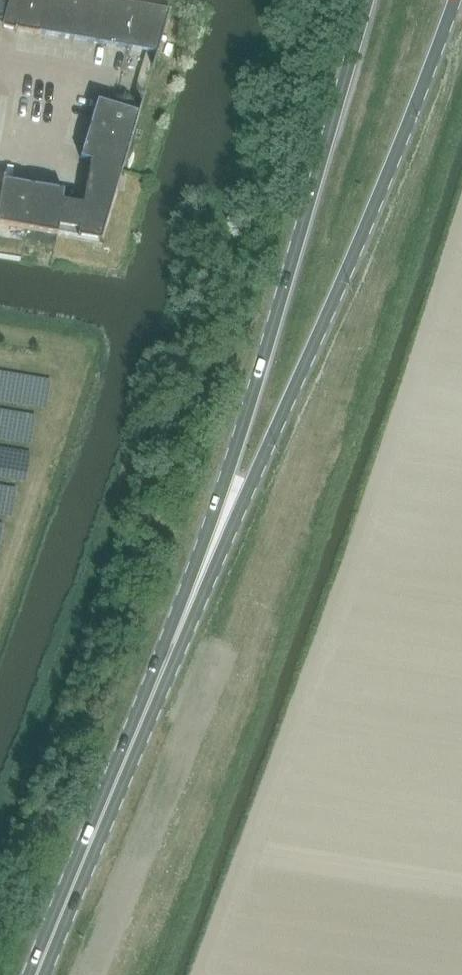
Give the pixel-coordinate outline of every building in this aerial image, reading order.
[(39,34),(44,0),(9,0),(9,1),(4,28),(16,30),(16,32),(39,35),(39,34)] [(76,0),(44,0),(39,34),(69,39),(76,0)] [(105,1),(101,0),(76,0),(69,39),(98,44),(105,1)] [(127,49),(134,6),(105,1),(98,44),(127,49)] [(169,12),(134,6),(127,49),(155,54),(152,66),(153,66),(169,12)] [(97,101),(88,130),(131,142),(143,102),(141,102),(138,112),(97,101)] [(121,172),(131,142),(88,130),(79,158),(89,162),(116,170),(121,172)] [(113,189),(116,170),(89,162),(82,205),(62,202),(57,234),(100,241),(115,190),(113,189)] [(34,186),(3,181),(4,177),(3,177),(0,193),(0,225),(26,229),(34,186)] [(57,234),(62,202),(61,201),(63,191),(34,186),(26,229),(57,235),(57,234)]
